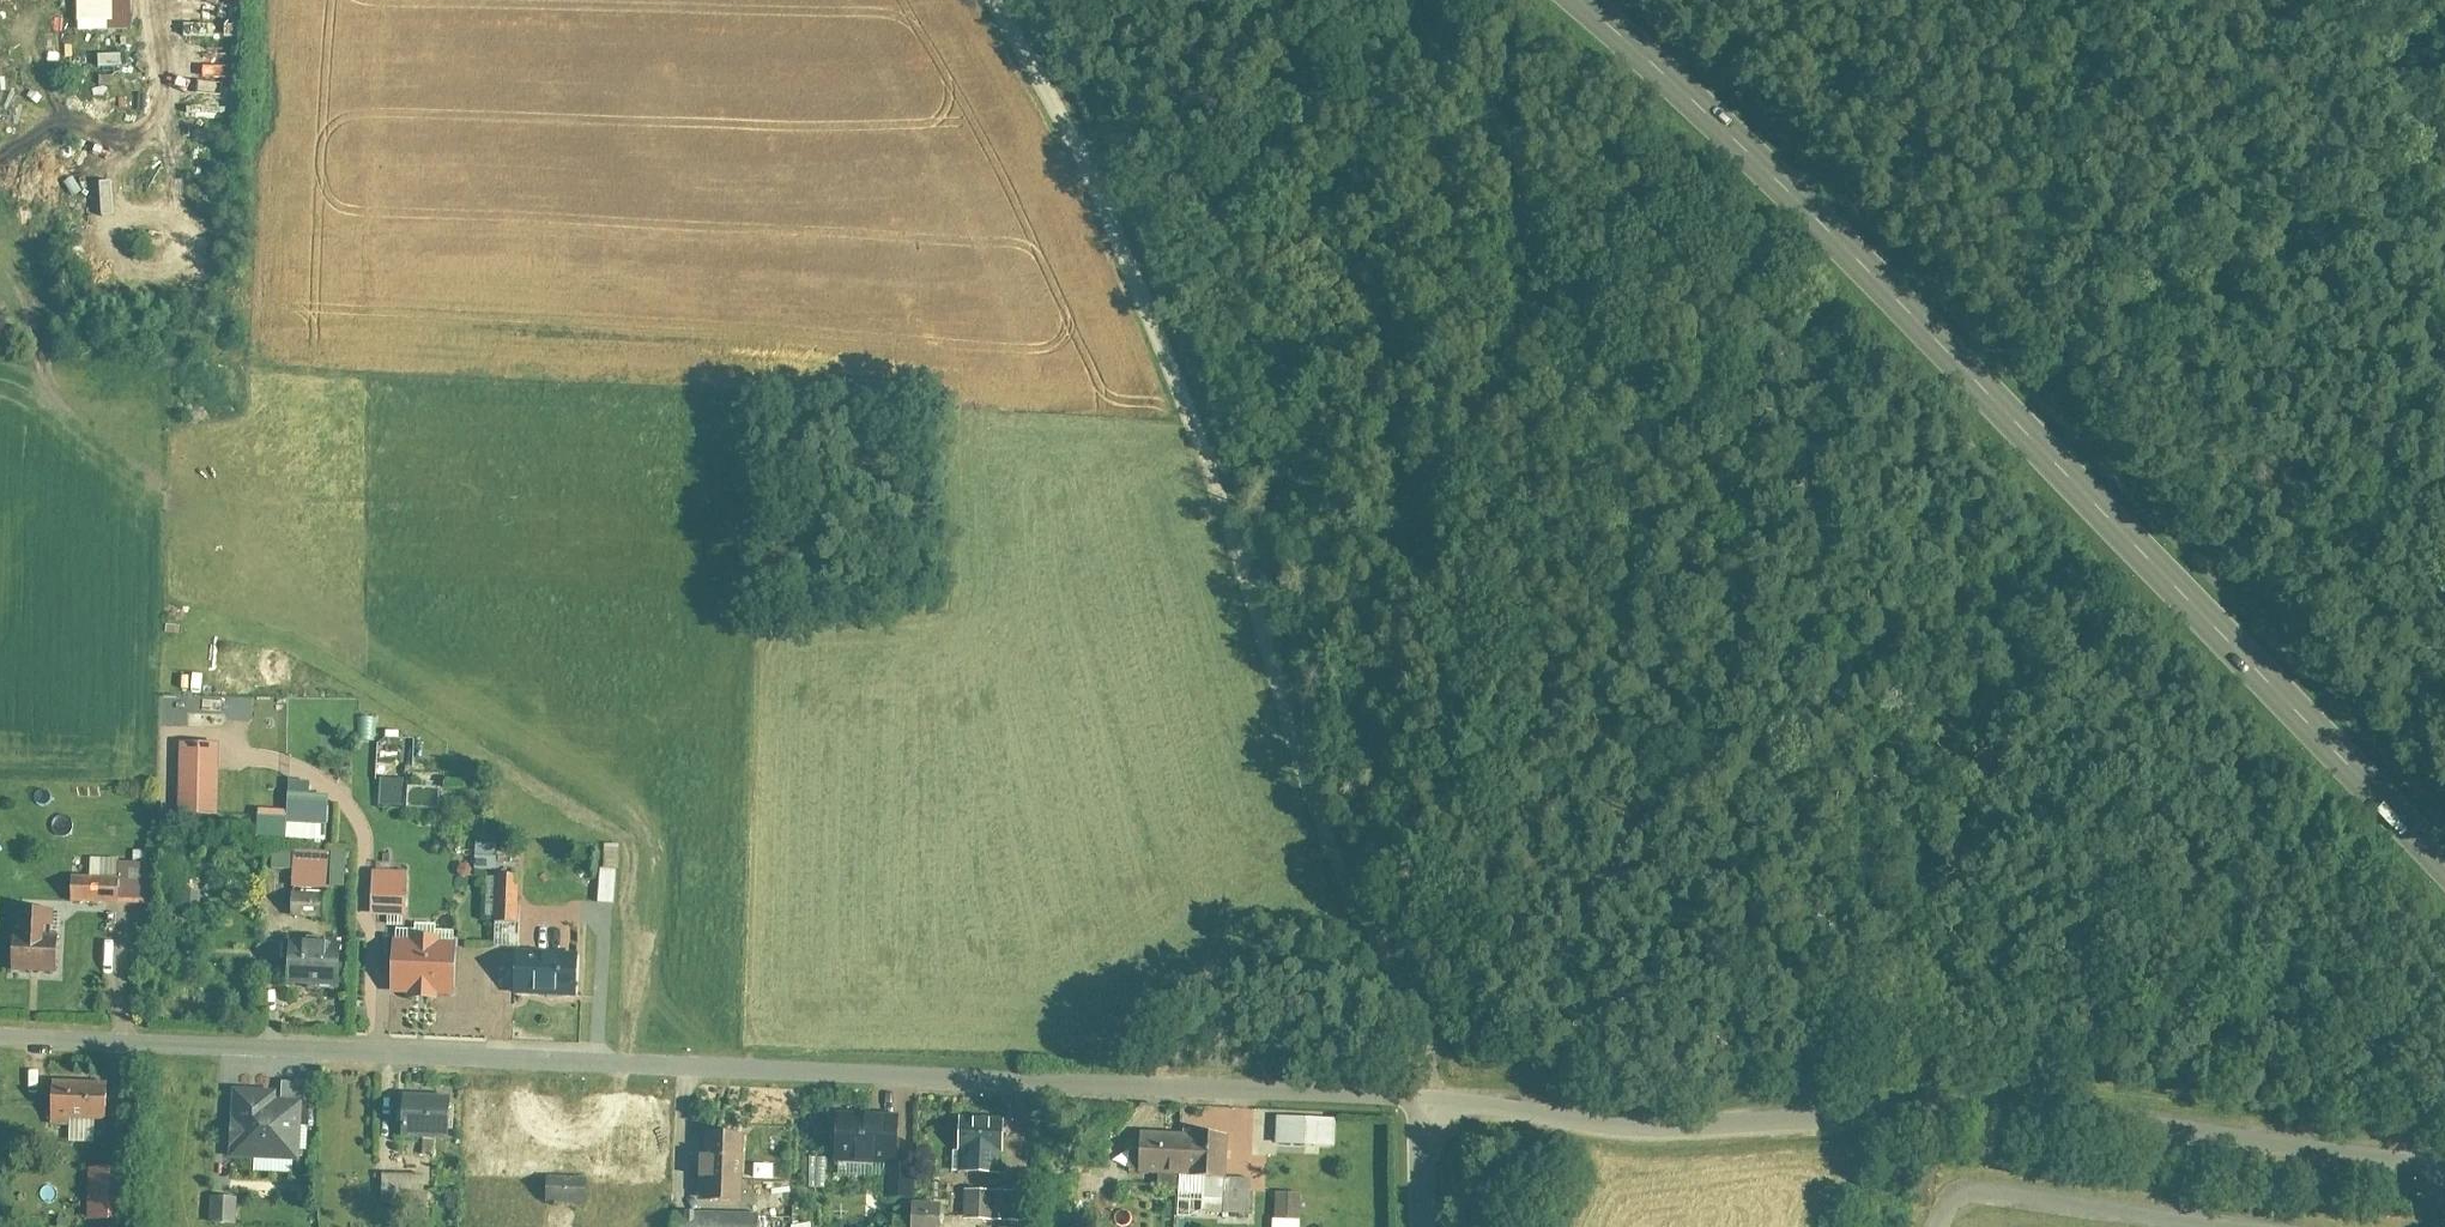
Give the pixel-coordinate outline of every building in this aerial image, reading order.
[(171,743),(172,820),(216,819),(214,742),(171,743)] [(598,845),(598,903),(616,903),(615,845),(598,845)] [(290,853),(289,888),(330,888),(330,854),(290,853)] [(370,876),(370,916),(405,916),(405,876),(370,876)] [(485,879),(486,928),(517,927),(516,878),(485,879)] [(69,880),(68,908),(116,909),(116,881),(69,880)] [(288,900),(287,921),(321,922),(321,901),(288,900)] [(6,944),(6,977),(54,977),(54,944),(6,944)] [(383,945),(383,994),(452,994),(452,945),(383,945)] [(279,950),(278,986),(342,987),(343,951),(279,950)] [(512,963),(512,999),(580,999),(581,964),(512,963)] [(56,1075),(53,1117),(108,1120),(110,1079),(56,1075)] [(412,1090),(409,1131),(456,1134),(458,1093),(412,1090)] [(243,1091),(241,1146),(309,1149),(311,1094),(243,1091)] [(598,1154),(599,1116),(538,1113),(536,1151),(598,1154)] [(1274,1114),(1273,1148),(1330,1149),(1330,1114),(1274,1114)] [(904,1157),(891,1157),(891,1116),(827,1116),(827,1163),(875,1163),(876,1210),(904,1209),(904,1157)] [(955,1117),(955,1161),(1013,1161),(1012,1117),(955,1117)] [(712,1126),(709,1199),(746,1201),(749,1128),(712,1126)] [(1134,1133),(1135,1176),(1204,1174),(1203,1132),(1134,1133)] [(84,1168),(85,1225),(124,1224),(123,1167),(84,1168)] [(591,1176),(554,1175),(554,1199),(590,1200),(591,1176)] [(1195,1178),(1194,1216),(1246,1217),(1247,1179),(1195,1178)] [(965,1190),(966,1222),(1016,1221),(1015,1189),(965,1190)] [(242,1195),(221,1195),(220,1220),(241,1221),(242,1195)] [(940,1205),(913,1204),(911,1226),(939,1226),(940,1205)] [(682,1226),(767,1226),(767,1212),(682,1211),(682,1226)]
